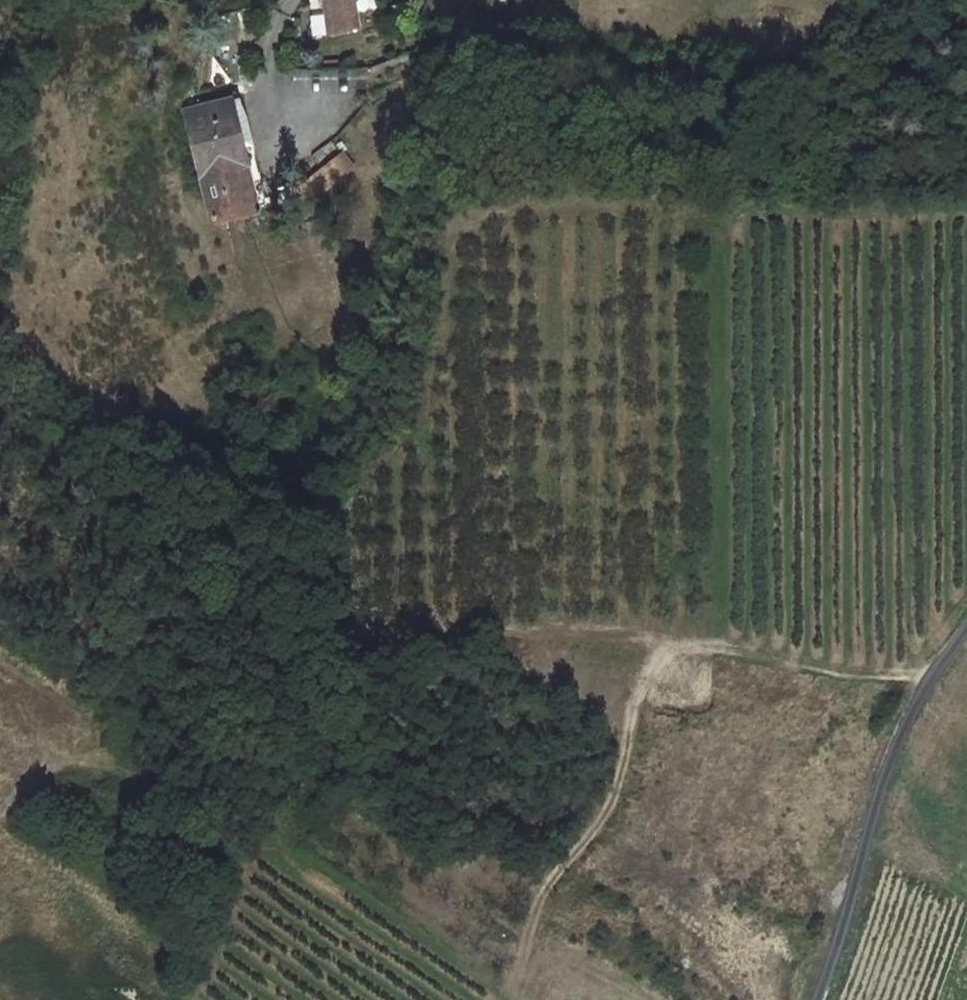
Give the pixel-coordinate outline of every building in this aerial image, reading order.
[(336,14),(357,13),(355,0),(335,0),(336,14)] [(961,20),(966,15),(966,0),(957,0),(960,3),(953,7),(961,20)] [(196,110),(212,178),(267,165),(253,97),(244,99),(243,81),(216,88),(219,104),(196,110)] [(321,197),(350,169),(336,155),(307,182),(321,197)] [(212,178),(221,217),(275,205),(267,165),(212,178)]
